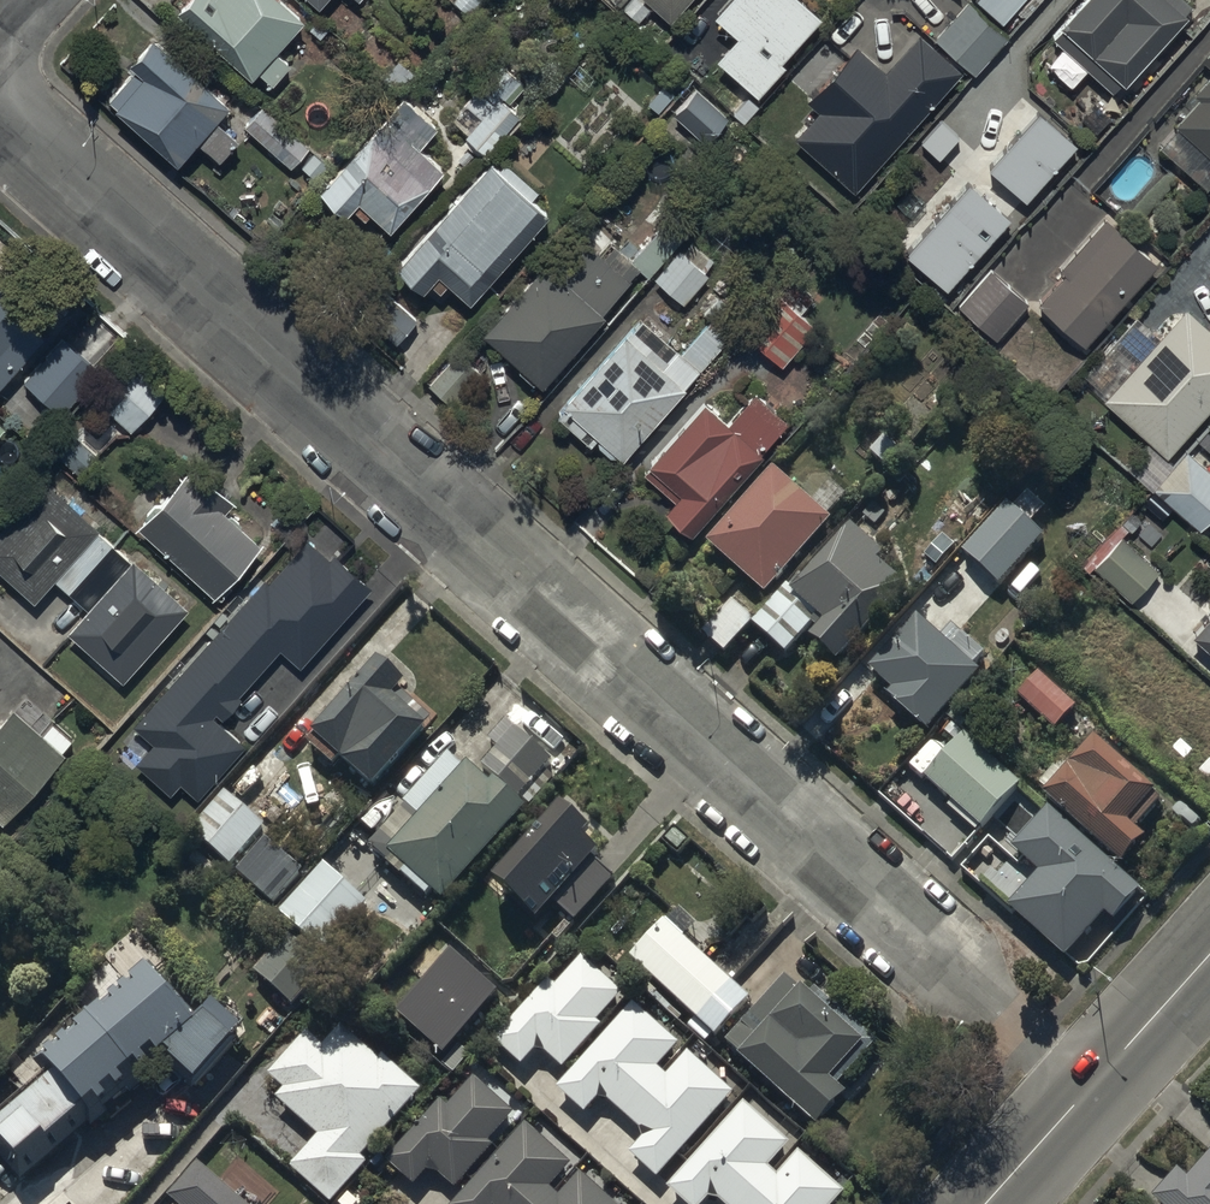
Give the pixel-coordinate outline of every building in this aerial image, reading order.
[(248,89),(256,79),(272,93),(288,75),(272,61),(301,29),(269,0),(190,0),(171,21),(248,89)] [(637,3),(668,31),(696,0),(640,0),(637,3)] [(714,62),(756,100),(783,70),(777,65),(817,21),(793,0),(731,0),(712,21),(734,40),(714,62)] [(1005,32),(1033,0),(995,0),(983,13),(1005,32)] [(1121,93),(1185,22),(1161,0),(1093,0),(1059,38),(1062,41),(1055,48),(1113,99),(1120,92),(1121,93)] [(940,50),(975,81),(1008,44),(973,13),(940,50)] [(852,193),(957,75),(915,38),(882,74),(853,49),(806,103),(818,114),(794,141),(852,193)] [(175,172),(195,149),(217,168),(233,150),(211,131),(226,114),(153,49),(131,73),(143,84),(113,118),(175,172)] [(478,92),(497,109),(514,90),(495,73),(478,92)] [(1209,171),(1209,80),(1190,103),(1195,107),(1170,135),(1209,171)] [(445,133),(480,164),(512,128),(477,97),(445,133)] [(726,129),(692,99),(656,139),(682,161),(701,139),(710,148),(726,129)] [(395,108),(315,198),(344,224),(353,214),(384,242),(439,181),(414,159),(431,139),(395,108)] [(241,136),(288,177),(307,155),(261,114),(241,136)] [(991,174),(1027,206),(1078,147),(1043,116),(991,174)] [(547,226),(483,170),(389,276),(419,302),(433,286),(467,316),(547,226)] [(1011,223),(970,187),(906,260),(948,296),(1011,223)] [(632,271),(646,283),(685,239),(671,227),(632,271)] [(1032,305),(1084,352),(1154,273),(1102,227),(1032,305)] [(478,345),(536,397),(598,327),(595,324),(624,292),(583,255),(554,288),(540,275),(478,345)] [(657,291),(680,311),(703,285),(681,265),(657,291)] [(960,312),(999,346),(1030,311),(991,277),(960,312)] [(54,335),(0,287),(0,395),(54,335)] [(357,322),(391,353),(412,329),(377,299),(357,322)] [(746,343),(785,377),(819,339),(780,305),(746,343)] [(1166,461),(1209,412),(1209,333),(1206,337),(1183,317),(1104,406),(1166,461)] [(104,376),(63,339),(22,383),(63,421),(104,376)] [(558,418),(618,470),(696,382),(674,362),(661,377),(624,344),(558,418)] [(425,398),(445,415),(474,382),(454,365),(425,398)] [(96,406),(131,437),(167,396),(132,366),(96,406)] [(757,461),(787,428),(756,401),(726,434),(704,413),(642,482),(671,508),(662,518),(689,542),(760,463),(757,461)] [(53,454),(83,480),(98,463),(69,437),(53,454)] [(1197,532),(1209,518),(1209,479),(1185,457),(1153,493),(1197,532)] [(132,535),(215,608),(258,559),(221,526),(234,511),(189,470),(132,535)] [(831,530),(828,528),(848,505),(834,493),(814,515),(773,479),(708,553),(766,604),(831,530)] [(46,486),(0,538),(0,585),(33,615),(55,590),(88,619),(66,644),(122,693),(191,615),(46,486)] [(966,561),(1001,592),(1046,541),(1012,510),(966,561)] [(1092,571),(1128,603),(1157,570),(1121,539),(1092,571)] [(136,766),(169,796),(180,784),(197,798),(239,751),(211,726),(281,648),(299,664),(364,592),(306,540),(136,729),(154,746),(136,766)] [(907,591),(850,541),(794,603),(827,632),(811,651),(835,672),(907,591)] [(1187,636),(1209,657),(1209,610),(1187,636)] [(706,645),(726,663),(753,632),(733,614),(706,645)] [(953,650),(920,621),(871,676),(893,695),(887,701),(930,739),(985,678),(978,672),(986,663),(961,640),(953,650)] [(309,750),(368,803),(422,742),(389,713),(403,697),(377,674),(309,750)] [(1059,736),(1077,716),(1045,688),(1027,708),(1059,736)] [(4,834),(67,763),(18,720),(4,736),(0,732),(0,831),(4,834)] [(498,754),(481,772),(518,806),(553,769),(506,724),(487,744),(498,754)] [(927,788),(983,837),(1023,791),(968,742),(927,788)] [(1096,749),(1048,803),(1129,875),(1148,853),(1129,837),(1159,804),(1096,749)] [(426,904),(436,913),(516,823),(465,778),(461,782),(430,754),(386,804),(399,816),(361,859),(419,911),(426,904)] [(265,818),(226,783),(191,823),(230,858),(265,818)] [(558,802),(491,876),(535,914),(550,898),(572,918),(615,871),(577,838),(587,827),(558,802)] [(1038,865),(1006,900),(1064,951),(1102,909),(1111,917),(1138,886),(1046,804),(1012,842),(1038,865)] [(273,902),(303,870),(265,835),(236,867),(273,902)] [(369,898),(323,860),(284,907),(330,945),(369,898)] [(627,953),(714,1030),(749,992),(662,915),(627,953)] [(288,926),(251,966),(291,1002),(328,961),(288,926)] [(496,987),(449,947),(396,1009),(443,1049),(496,987)] [(579,952),(552,982),(545,976),(508,1018),(490,1038),(517,1061),(534,1041),(559,1063),(596,1021),(592,1017),(619,987),(579,952)] [(164,1044),(194,1070),(230,1031),(205,1008),(195,1016),(144,959),(41,1049),(49,1059),(0,1102),(0,1124),(23,1151),(84,1098),(92,1107),(164,1044)] [(796,1114),(864,1038),(794,977),(726,1052),(796,1114)] [(676,1041),(630,1001),(553,1087),(581,1111),(597,1093),(642,1133),(626,1151),(656,1178),(733,1091),(685,1049),(665,1072),(656,1064),(676,1041)] [(342,1022),(320,1047),(306,1035),(268,1078),(282,1090),(276,1097),(318,1134),(289,1166),(328,1201),(366,1159),(359,1153),(417,1088),(342,1022)] [(474,1076),(448,1106),(441,1100),(403,1142),(386,1162),(413,1185),(430,1166),(454,1187),(492,1145),(488,1142),(515,1112),(474,1076)] [(742,1098),(665,1184),(688,1203),(697,1203),(709,1190),(724,1203),(831,1203),(845,1189),(797,1146),(777,1169),(768,1161),(788,1139),(742,1098)] [(525,1123),(452,1203),(617,1203),(580,1171),(560,1194),(551,1186),(571,1163),(525,1123)] [(1158,1191),(1171,1203),(1209,1203),(1209,1152),(1187,1177),(1178,1169),(1158,1191)] [(274,1200),(235,1166),(214,1189),(200,1176),(175,1203),(270,1203),(274,1200)]
